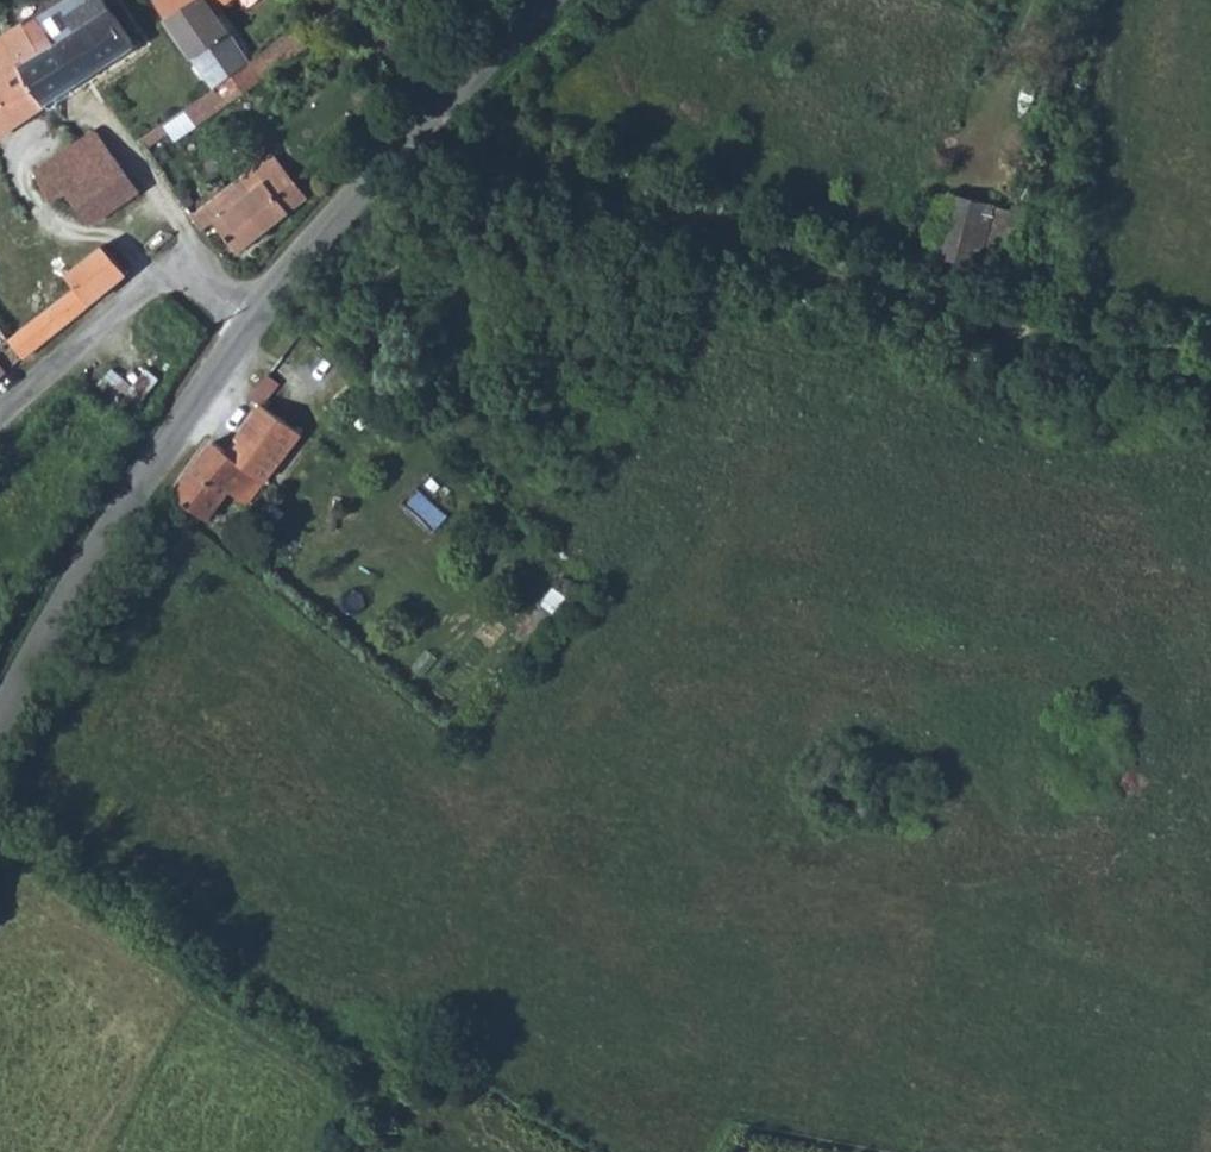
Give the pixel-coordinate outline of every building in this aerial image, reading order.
[(80,82),(135,46),(111,9),(105,0),(63,0),(25,24),(46,53),(56,47),(80,82)] [(182,0),(155,0),(153,1),(165,18),(185,4),(182,0)] [(229,0),(182,0),(185,4),(165,18),(214,88),(251,62),(250,61),(215,11),(229,0)] [(80,82),(56,47),(46,53),(25,24),(0,40),(0,135),(80,82)] [(263,79),(311,43),(297,24),(250,61),(251,62),(263,79)] [(214,88),(225,104),(263,79),(251,62),(214,88)] [(185,108),(195,124),(225,104),(214,88),(199,99),(185,108)] [(170,129),(175,137),(195,124),(185,108),(165,122),(170,129)] [(145,146),(170,129),(165,122),(140,139),(145,146)] [(64,219),(90,255),(103,245),(91,225),(65,190),(114,156),(96,131),(94,130),(37,169),(36,171),(51,200),(43,206),(57,223),(64,219)] [(239,251),(308,197),(273,154),(241,179),(241,178),(197,211),(192,212),(190,214),(194,219),(202,230),(215,221),(239,251)] [(65,190),(91,225),(140,191),(114,156),(65,190)] [(951,194),(937,255),(979,266),(994,205),(951,194)] [(10,339),(25,357),(42,343),(128,273),(103,245),(90,255),(67,274),(77,286),(74,289),(27,326),(10,339)] [(174,494),(207,519),(229,491),(246,504),(302,433),(262,404),(261,406),(237,439),(242,442),(232,456),(214,442),(174,494)]
